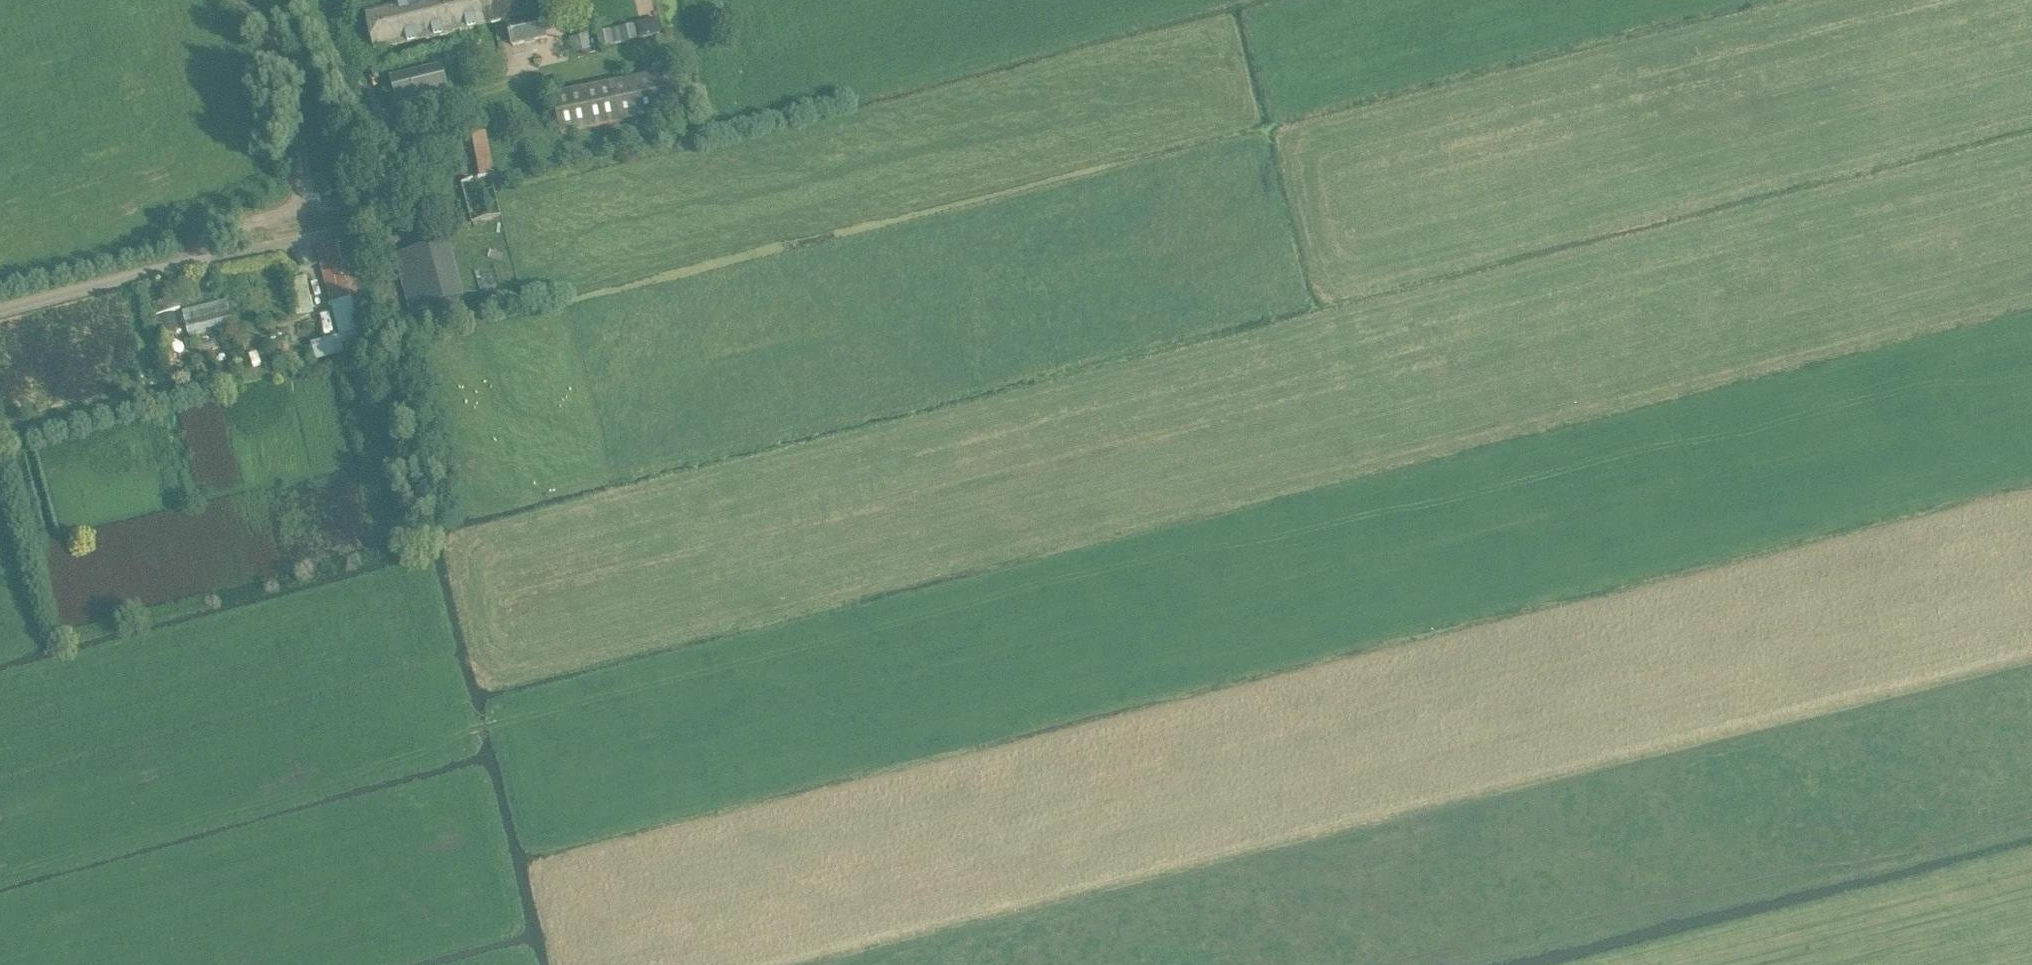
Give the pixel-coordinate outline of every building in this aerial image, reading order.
[(389,6),(365,12),(374,51),(481,26),(493,24),(487,0),(417,0),(389,6)] [(537,0),(487,0),(493,24),(505,22),(511,47),(546,39),(537,0)] [(635,27),(621,30),(624,43),(638,40),(635,27)] [(612,32),(598,36),(601,49),(615,45),(612,32)] [(588,38),(574,41),(577,54),(591,51),(588,38)] [(441,65),(390,77),(396,103),(447,91),(441,65)] [(553,95),(561,135),(679,112),(671,72),(553,95)] [(471,223),(500,216),(490,176),(495,174),(491,159),(489,159),(482,132),(471,134),(477,161),(480,160),(484,177),(461,182),(471,223)] [(338,337),(312,344),(316,361),(376,345),(348,239),(314,247),(338,337)] [(442,241),(394,255),(410,312),(458,299),(442,241)] [(290,279),(299,316),(315,312),(306,275),(290,279)] [(176,296),(153,303),(157,315),(180,308),(176,296)] [(225,300),(183,311),(188,334),(231,323),(225,300)] [(173,312),(160,316),(164,333),(178,329),(173,312)]
